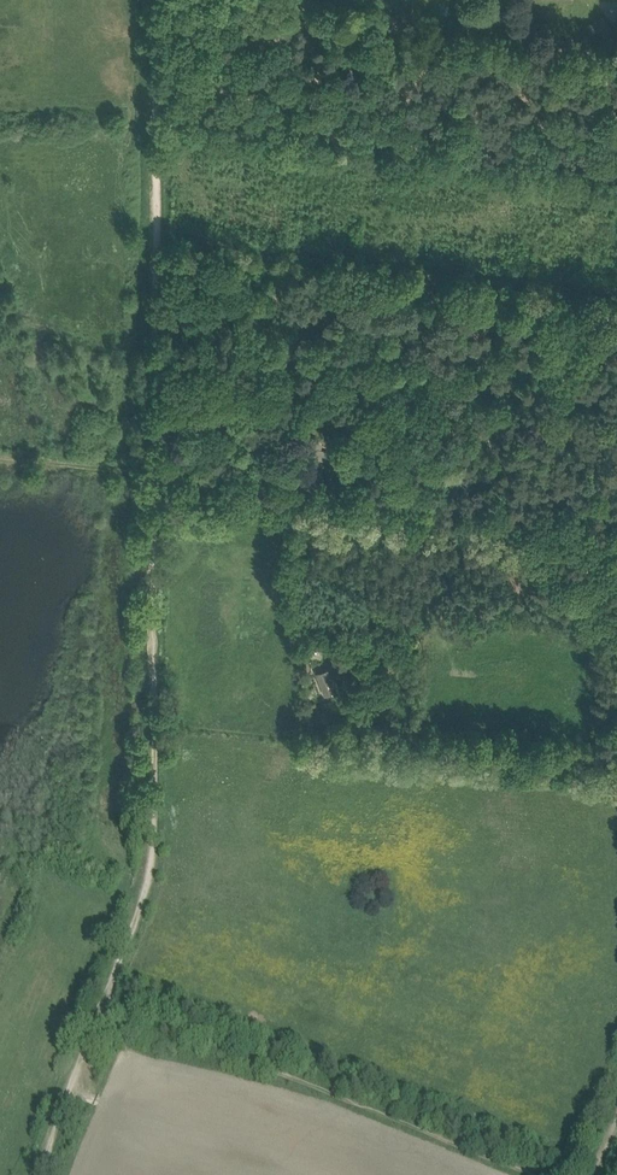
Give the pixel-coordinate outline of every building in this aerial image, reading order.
[(367,419),(365,427),(376,429),(378,422),(367,419)] [(305,453),(313,455),(313,457),(328,461),(331,451),(316,448),(318,439),(309,437),(305,453)] [(358,473),(369,475),(370,464),(359,463),(358,473)] [(331,666),(315,671),(324,695),(340,689),(331,666)] [(364,692),(382,688),(380,680),(362,683),(364,692)]
